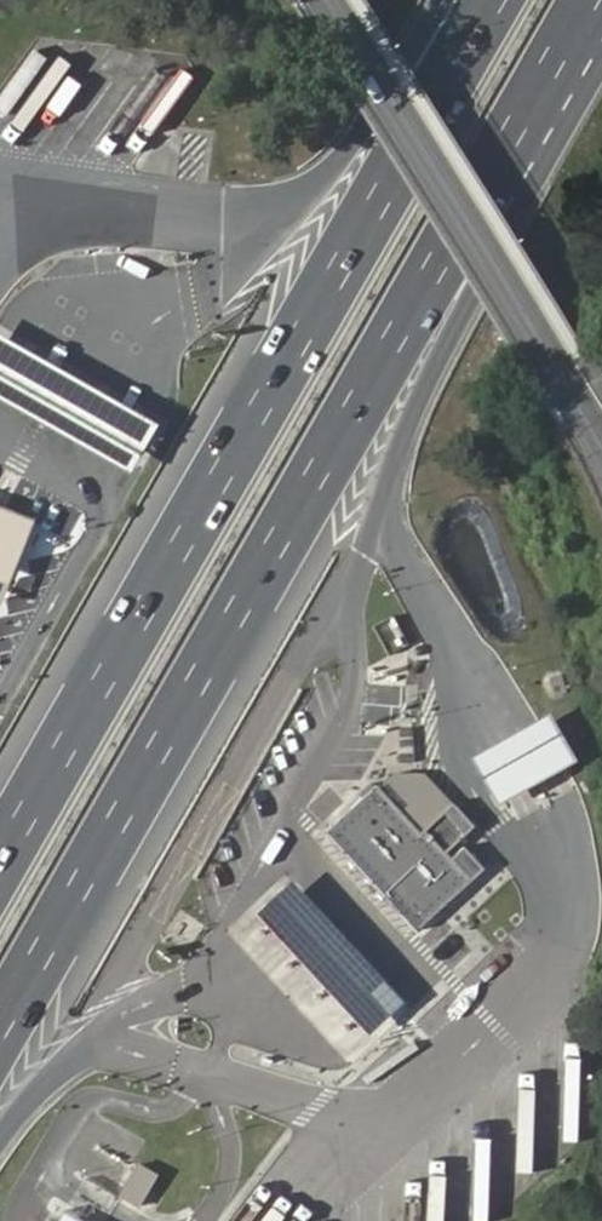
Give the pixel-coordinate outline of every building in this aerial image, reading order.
[(0,334),(0,398),(131,473),(159,425),(0,334)] [(19,525),(1,516),(6,506),(0,503),(0,560),(19,525)] [(375,786),(322,834),(329,841),(347,861),(404,923),(413,932),(468,880),(443,852),(471,827),(450,805),(419,833),(375,786)] [(101,1120),(76,1168),(115,1188),(139,1140),(101,1120)] [(65,1211),(60,1220),(82,1220),(65,1211)]
